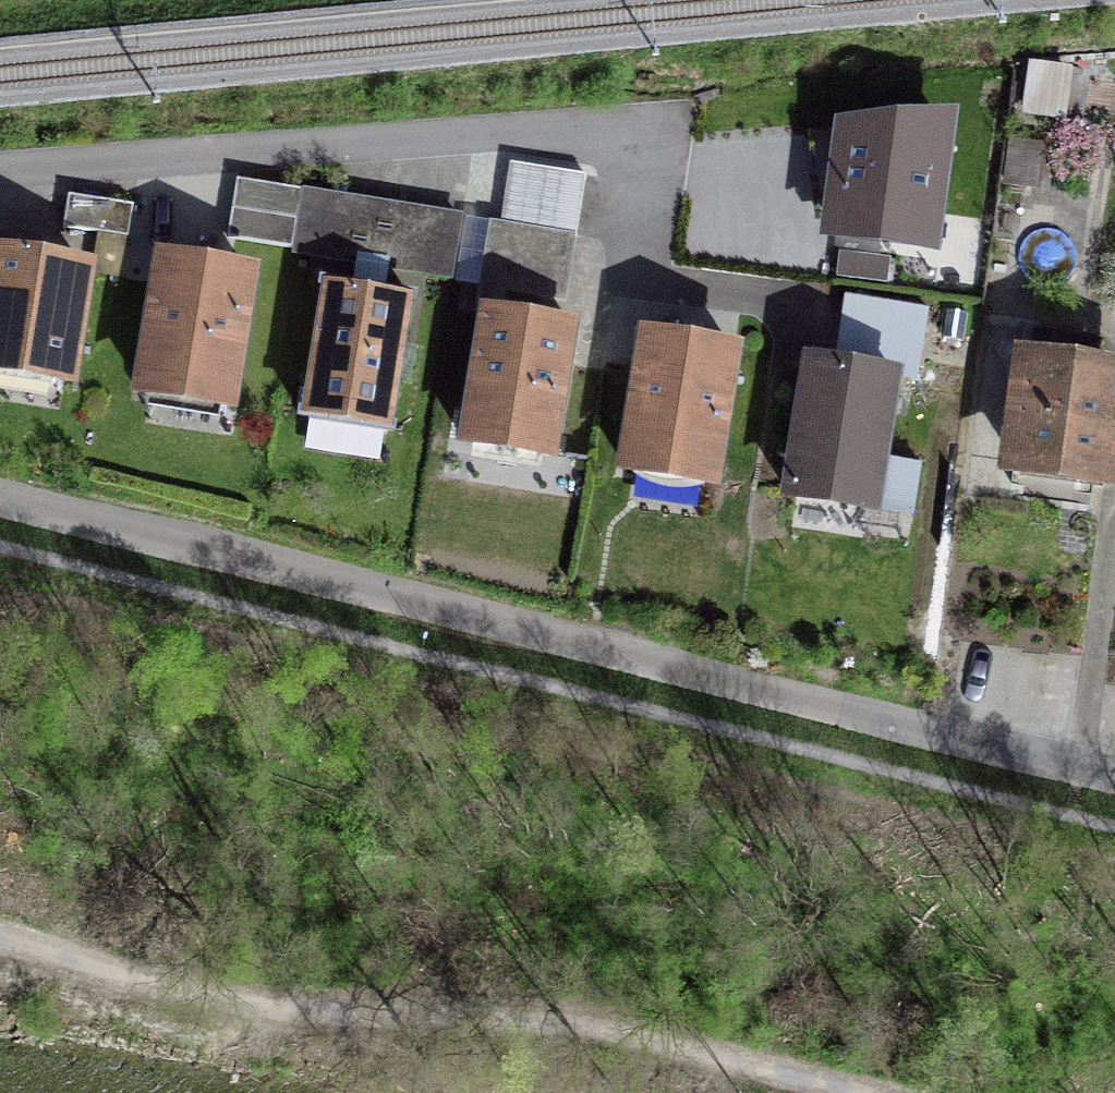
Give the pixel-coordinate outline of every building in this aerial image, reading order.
[(1067,70),(1035,65),(1028,112),(1060,117),(1067,70)] [(926,245),(942,124),(812,135),(815,180),(843,178),(836,234),(926,245)] [(502,225),(572,236),(576,237),(586,175),(511,163),(502,225)] [(292,248),(302,190),(238,179),(228,238),(292,248)] [(460,213),(311,189),(301,251),(450,275),(460,213)] [(134,205),(69,195),(64,227),(102,233),(96,271),(120,275),(126,237),(129,237),(134,205)] [(572,236),(502,225),(492,224),(483,285),(563,297),(572,236)] [(888,257),(842,251),(839,274),(886,279),(888,257)] [(0,256),(0,367),(68,378),(85,270),(0,256)] [(250,274),(164,260),(143,389),(229,403),(250,274)] [(412,299),(324,285),(303,416),(392,430),(412,299)] [(926,311),(847,299),(839,354),(898,364),(902,337),(922,340),(926,311)] [(572,327),(486,313),(465,442),(552,456),(572,327)] [(1029,366),(1016,463),(1107,476),(1114,415),(1114,377),(1091,374),(1096,340),(1038,332),(1033,366),(1029,366)] [(734,351),(647,337),(626,468),(713,482),(734,351)] [(896,378),(809,365),(789,493),(875,506),(896,378)]
